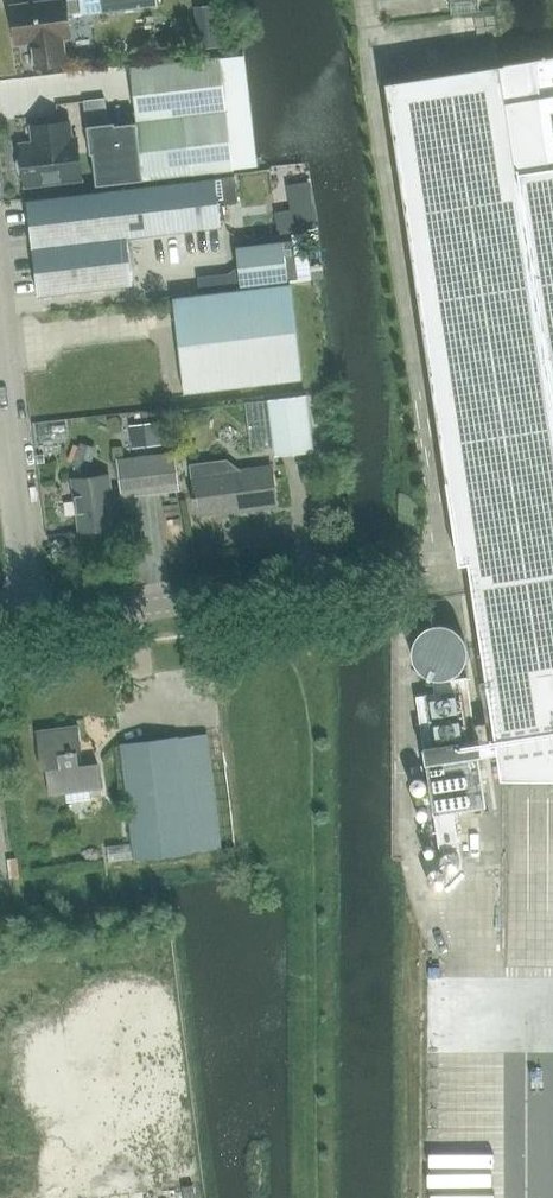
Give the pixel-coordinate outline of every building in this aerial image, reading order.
[(12,5),(17,43),(29,42),(32,69),(68,65),(65,38),(72,37),(69,16),(158,6),(157,0),(53,0),(12,5)] [(369,85),(436,525),(440,554),(442,567),(453,565),(455,579),(486,784),(552,784),(552,57),(504,64),(369,85)] [(222,58),(149,66),(132,68),(138,122),(91,127),(97,185),(235,169),(222,58)] [(24,176),(25,184),(82,178),(77,139),(70,140),(68,121),(33,125),(35,144),(21,146),(21,154),(18,158),(17,163),(17,168),(20,173),(24,176)] [(222,225),(220,211),(237,209),(233,176),(29,200),(34,247),(128,236),(222,225)] [(133,283),(128,236),(34,247),(40,294),(133,283)] [(241,285),(297,278),(293,240),(236,247),(241,285)] [(185,391),(302,377),(291,284),(174,298),(185,391)] [(247,402),(253,449),(276,446),(277,456),(315,451),(308,395),(247,402)] [(190,432),(189,412),(174,414),(176,433),(190,432)] [(161,444),(158,421),(129,424),(132,448),(161,444)] [(124,494),(181,488),(177,452),(120,458),(124,494)] [(273,466),(271,467),(233,472),(233,466),(226,461),(192,465),(199,516),(278,505),(273,466)] [(80,530),(116,525),(109,474),(74,479),(80,530)] [(486,804),(467,676),(432,682),(434,692),(418,695),(432,812),(486,804)] [(82,750),(82,749),(79,724),(37,730),(43,769),(47,769),(50,794),(66,792),(67,800),(91,797),(90,789),(102,787),(99,762),(79,764),(77,750),(82,750)] [(108,845),(110,860),(135,857),(135,859),(195,851),(195,850),(235,845),(221,731),(180,737),(180,735),(120,742),(132,842),(108,845)] [(524,810),(552,810),(552,796),(524,796),(524,810)] [(552,946),(552,927),(527,951),(537,962),(552,946)] [(552,975),(552,953),(526,979),(536,990),(552,975)] [(524,1012),(537,1024),(515,1049),(543,1073),(552,1061),(552,980),(524,1012)] [(552,1088),(552,1070),(507,1112),(516,1122),(552,1088)]
